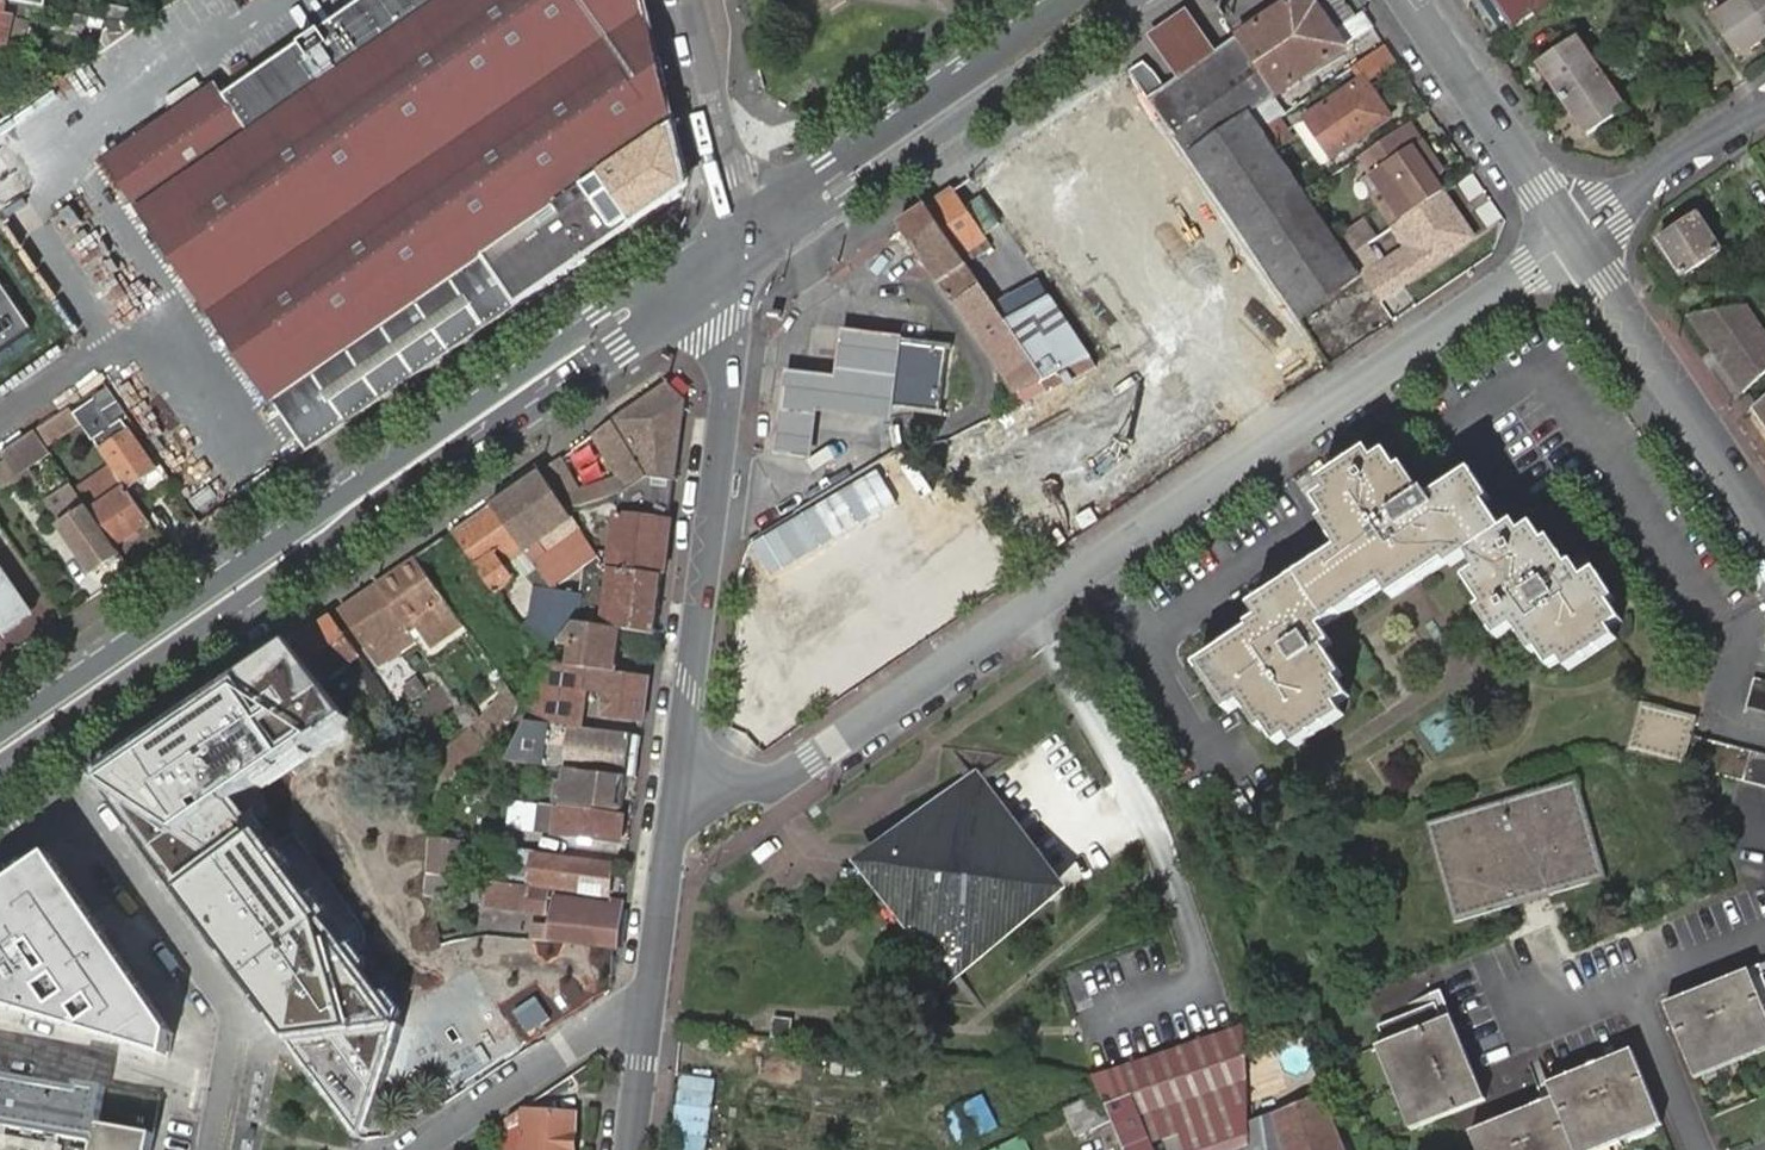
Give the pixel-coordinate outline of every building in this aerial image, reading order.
[(34,6),(20,3),(7,0),(5,0),(0,0),(0,44),(8,46),(14,19),(32,22),(34,6)] [(50,0),(5,0),(7,0),(20,3),(34,6),(48,9),(50,0)] [(142,210),(213,316),(278,408),(307,451),(521,304),(635,227),(681,194),(688,178),(679,126),(650,17),(646,0),(366,0),(224,96),(216,85),(107,159),(142,210)] [(1294,0),(1238,38),(1278,94),(1346,48),(1318,5),(1294,0)] [(1511,29),(1542,8),(1537,0),(1491,0),(1511,29)] [(1751,0),(1741,0),(1714,19),(1739,56),(1764,38),(1764,21),(1751,0)] [(1764,21),(1764,0),(1751,0),(1764,21)] [(111,6),(108,20),(136,26),(139,11),(111,6)] [(1178,79),(1217,53),(1187,9),(1149,36),(1178,79)] [(104,42),(114,44),(140,26),(136,26),(108,20),(104,42)] [(1143,60),(1130,69),(1150,98),(1175,135),(1249,243),(1265,267),(1269,273),(1300,319),(1361,275),(1348,255),(1336,237),(1305,192),(1278,150),(1262,129),(1252,112),(1278,94),(1238,38),(1164,89),(1152,70),(1143,60)] [(1540,64),(1564,99),(1601,74),(1578,38),(1540,64)] [(1601,74),(1564,99),(1587,133),(1624,109),(1601,74)] [(1332,156),(1390,116),(1364,77),(1305,116),(1332,156)] [(18,110),(14,103),(11,105),(2,112),(0,110),(0,123),(18,110)] [(1305,116),(1292,125),(1319,165),(1332,156),(1305,116)] [(1277,118),(1262,129),(1278,150),(1292,140),(1277,118)] [(1443,191),(1445,191),(1413,143),(1372,171),(1402,219),(1443,191)] [(954,189),(900,226),(939,284),(968,264),(963,256),(987,240),(954,189)] [(1402,219),(1393,225),(1406,247),(1379,264),(1395,290),(1473,237),(1443,191),(1402,219)] [(1659,237),(1684,274),(1722,251),(1696,213),(1659,237)] [(1336,237),(1348,255),(1365,244),(1376,237),(1364,219),(1336,237)] [(1379,264),(1365,244),(1348,255),(1361,275),(1378,300),(1395,290),(1379,264)] [(968,264),(939,284),(1016,401),(1019,404),(1096,365),(1092,358),(1080,341),(1040,280),(994,304),(968,264)] [(35,331),(0,280),(0,355),(35,331)] [(1685,317),(1742,393),(1764,372),(1764,334),(1746,305),(1685,317)] [(831,383),(783,377),(772,461),(812,466),(818,414),(829,416),(888,423),(889,413),(890,413),(899,344),(896,344),(837,336),(831,383)] [(940,420),(948,350),(899,344),(890,413),(940,420)] [(564,455),(541,471),(568,508),(622,492),(649,476),(677,479),(683,401),(667,386),(593,435),(617,475),(584,487),(564,455)] [(106,414),(118,405),(109,391),(74,414),(80,423),(93,441),(115,426),(106,414)] [(1752,406),(1764,425),(1764,395),(1752,406)] [(74,414),(71,408),(36,431),(40,437),(42,441),(46,446),(80,423),(74,414)] [(50,452),(46,446),(42,441),(40,437),(36,431),(12,447),(6,451),(10,457),(0,463),(0,483),(7,493),(24,481),(30,490),(38,502),(46,497),(38,485),(26,467),(50,452)] [(132,431),(101,453),(110,466),(117,477),(125,490),(157,468),(132,431)] [(919,454),(930,448),(923,438),(913,442),(919,454)] [(1279,608),(1260,620),(1249,627),(1252,631),(1259,641),(1233,658),(1226,648),(1197,667),(1228,715),(1241,706),(1259,732),(1265,728),(1278,720),(1290,738),(1296,745),(1344,714),(1338,705),(1331,694),(1346,683),(1350,681),(1332,653),(1341,646),(1330,630),(1364,608),(1357,597),(1384,579),(1392,590),(1446,554),(1452,564),(1456,569),(1473,558),(1483,575),(1501,601),(1489,610),(1484,614),(1502,641),(1520,629),(1538,657),(1543,654),(1557,645),(1568,663),(1574,672),(1623,639),(1616,630),(1606,614),(1617,606),(1622,603),(1602,574),(1591,582),(1580,565),(1574,569),(1557,542),(1551,546),(1540,554),(1528,537),(1521,527),(1507,535),(1495,543),(1477,514),(1489,507),(1493,504),(1476,475),(1437,501),(1431,494),(1427,497),(1410,471),(1405,474),(1393,481),(1380,462),(1374,453),(1326,485),(1331,494),(1342,512),(1330,521),(1325,524),(1343,552),(1273,598),(1279,608)] [(1392,454),(1380,462),(1393,481),(1405,474),(1392,454)] [(114,546),(149,523),(125,490),(117,477),(110,466),(75,489),(82,500),(114,546)] [(541,471),(515,488),(574,572),(591,560),(599,555),(580,526),(568,508),(541,471)] [(94,574),(120,555),(114,546),(82,500),(75,489),(73,487),(58,497),(64,506),(53,513),(94,574)] [(515,488),(492,503),(525,552),(551,587),(574,572),(515,488)] [(1318,501),(1330,521),(1342,512),(1331,494),(1318,501)] [(525,552),(492,503),(453,528),(488,577),(525,552)] [(1507,535),(1489,507),(1477,514),(1495,543),(1507,535)] [(661,575),(669,517),(614,510),(608,569),(661,575)] [(1540,529),(1528,537),(1540,554),(1551,546),(1540,529)] [(416,553),(375,584),(408,632),(417,625),(436,651),(467,629),(452,607),(416,553)] [(1398,601),(1452,564),(1446,554),(1392,590),(1398,601)] [(0,632),(3,636),(33,615),(31,612),(0,566),(0,632)] [(655,630),(661,575),(608,569),(602,624),(621,627),(655,630)] [(1471,583),(1489,610),(1501,601),(1483,575),(1471,583)] [(1364,608),(1392,590),(1384,579),(1357,597),(1364,608)] [(375,584),(342,607),(381,663),(414,640),(408,632),(375,584)] [(551,587),(534,585),(530,618),(521,627),(545,662),(562,639),(575,621),(579,622),(583,592),(551,587)] [(1254,610),(1260,620),(1279,608),(1273,598),(1254,610)] [(1629,622),(1617,606),(1606,614),(1616,630),(1629,622)] [(332,614),(293,641),(323,681),(362,655),(332,614)] [(642,719),(647,678),(615,674),(621,627),(602,624),(579,622),(575,621),(562,639),(571,646),(568,665),(545,662),(538,723),(581,728),(585,690),(604,693),(601,714),(642,719)] [(1259,641),(1252,631),(1226,648),(1233,658),(1259,641)] [(293,641),(96,776),(367,1139),(403,1022),(235,801),(352,720),(323,681),(293,641)] [(1554,671),(1568,663),(1557,645),(1543,654),(1554,671)] [(1764,712),(1764,680),(1753,676),(1744,706),(1764,712)] [(1354,695),(1346,683),(1331,694),(1338,705),(1354,695)] [(519,705),(508,688),(473,721),(490,745),(519,705)] [(1625,752),(1636,755),(1649,703),(1639,700),(1625,752)] [(1694,770),(1764,789),(1764,758),(1691,737),(1683,735),(1689,714),(1649,703),(1636,755),(1694,770)] [(1683,735),(1691,737),(1698,716),(1689,714),(1683,735)] [(1278,720),(1265,728),(1276,747),(1290,738),(1278,720)] [(473,721),(435,759),(443,768),(453,783),(490,745),(473,721)] [(632,734),(581,728),(538,723),(528,724),(509,760),(560,766),(626,775),(632,734)] [(621,808),(626,775),(560,766),(559,777),(554,799),(621,808)] [(453,783),(443,768),(429,778),(444,800),(453,783)] [(1576,778),(1425,823),(1453,922),(1605,879),(1576,778)] [(951,975),(1061,889),(976,780),(879,854),(876,877),(951,975)] [(560,806),(512,799),(508,827),(556,834),(560,806)] [(620,843),(623,816),(560,806),(556,834),(620,843)] [(426,872),(446,875),(451,875),(454,840),(430,837),(426,872)] [(617,860),(530,848),(525,885),(551,888),(553,875),(613,883),(617,860)] [(0,891),(0,1006),(170,1058),(174,1034),(52,855),(0,891)] [(423,899),(419,902),(423,903),(429,903),(431,896),(444,897),(446,875),(426,872),(423,899)] [(553,875),(551,888),(612,896),(613,883),(553,875)] [(486,901),(488,880),(476,879),(473,900),(486,901)] [(524,887),(525,885),(488,880),(486,901),(548,911),(550,891),(524,887)] [(615,948),(620,906),(558,898),(554,926),(532,923),(531,940),(615,948)] [(593,991),(597,951),(523,942),(521,958),(496,955),(497,948),(423,940),(419,971),(441,973),(439,988),(483,993),(479,1022),(511,1025),(516,982),(593,991)] [(1764,1007),(1764,980),(1763,976),(1764,976),(1764,964),(1749,970),(1763,1007),(1764,1007)] [(1763,1007),(1749,970),(1665,1004),(1692,1070),(1764,1040),(1764,1011),(1763,1007)] [(1415,1014),(1447,1000),(1443,990),(1410,1003),(1415,1014)] [(1383,1027),(1390,1045),(1422,1128),(1488,1102),(1447,1000),(1415,1014),(1383,1027)] [(790,1019),(772,1017),(770,1037),(788,1039),(790,1019)] [(1093,1074),(1100,1089),(1112,1119),(1125,1149),(1157,1149),(1154,1142),(1166,1139),(1179,1134),(1184,1149),(1205,1149),(1249,1134),(1248,1124),(1248,1080),(1244,1024),(1093,1074)] [(1692,1070),(1696,1080),(1764,1052),(1764,1040),(1692,1070)] [(1390,1045),(1379,1049),(1412,1133),(1422,1128),(1390,1045)] [(1549,1083),(1555,1099),(1546,1103),(1470,1134),(1477,1149),(1575,1149),(1659,1114),(1632,1050),(1549,1083)] [(1555,1099),(1549,1083),(1540,1061),(1530,1064),(1546,1103),(1555,1099)] [(161,1098),(81,1083),(80,1089),(0,1075),(0,1149),(152,1149),(161,1098)] [(710,1078),(674,1075),(667,1149),(703,1149),(710,1078)] [(1112,1119),(1100,1089),(1065,1108),(1076,1134),(1112,1119)] [(1248,1124),(1249,1134),(1249,1149),(1344,1149),(1322,1095),(1305,1102),(1299,1092),(1293,1095),(1296,1105),(1248,1124)] [(953,1144),(993,1128),(980,1096),(940,1112),(953,1144)] [(524,1149),(575,1149),(578,1116),(526,1113),(524,1149)] [(1659,1114),(1575,1149),(1601,1149),(1663,1125),(1659,1114)] [(1024,1131),(988,1149),(1032,1149),(1024,1131)]
